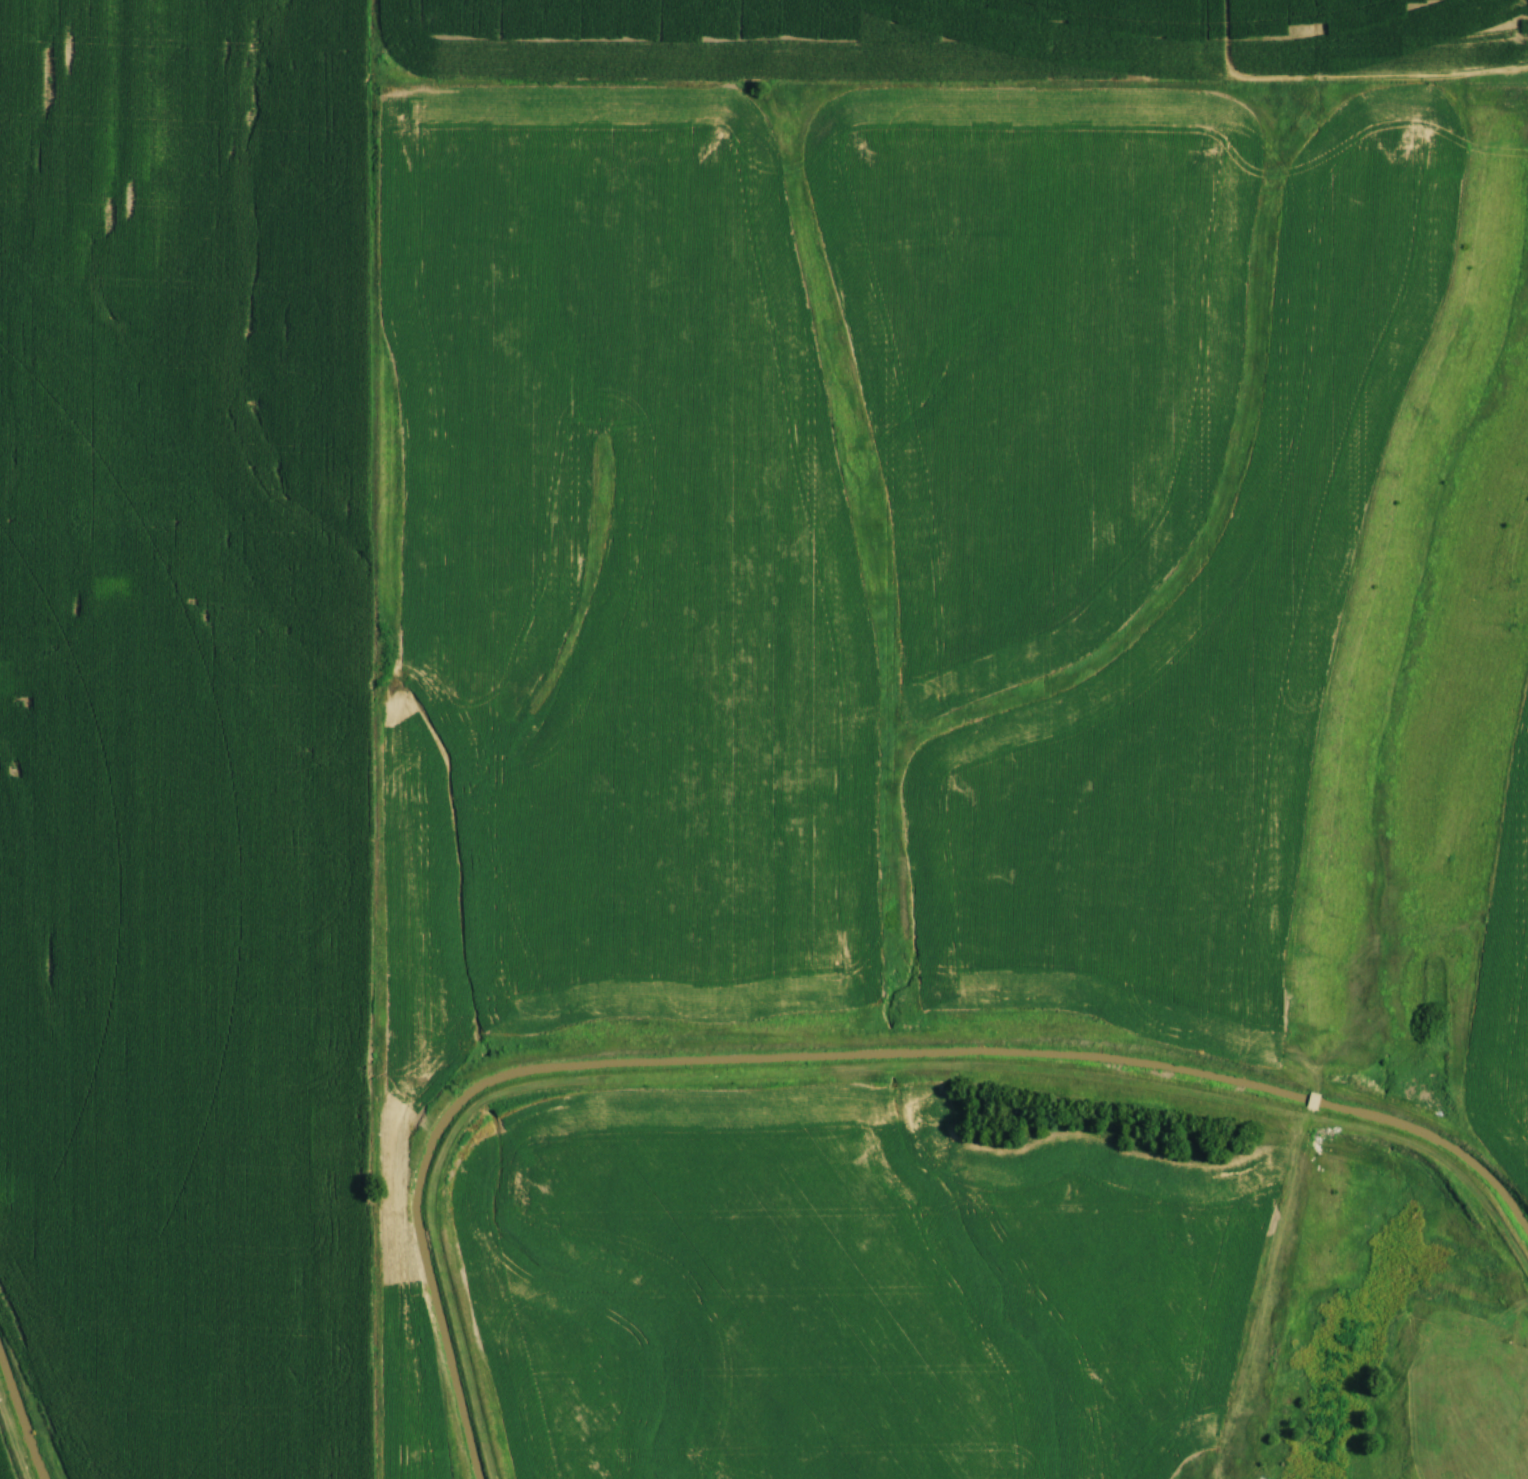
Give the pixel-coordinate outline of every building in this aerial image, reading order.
[(1314,1111),(1319,1095),(1309,1092),(1304,1108),(1314,1111)]
